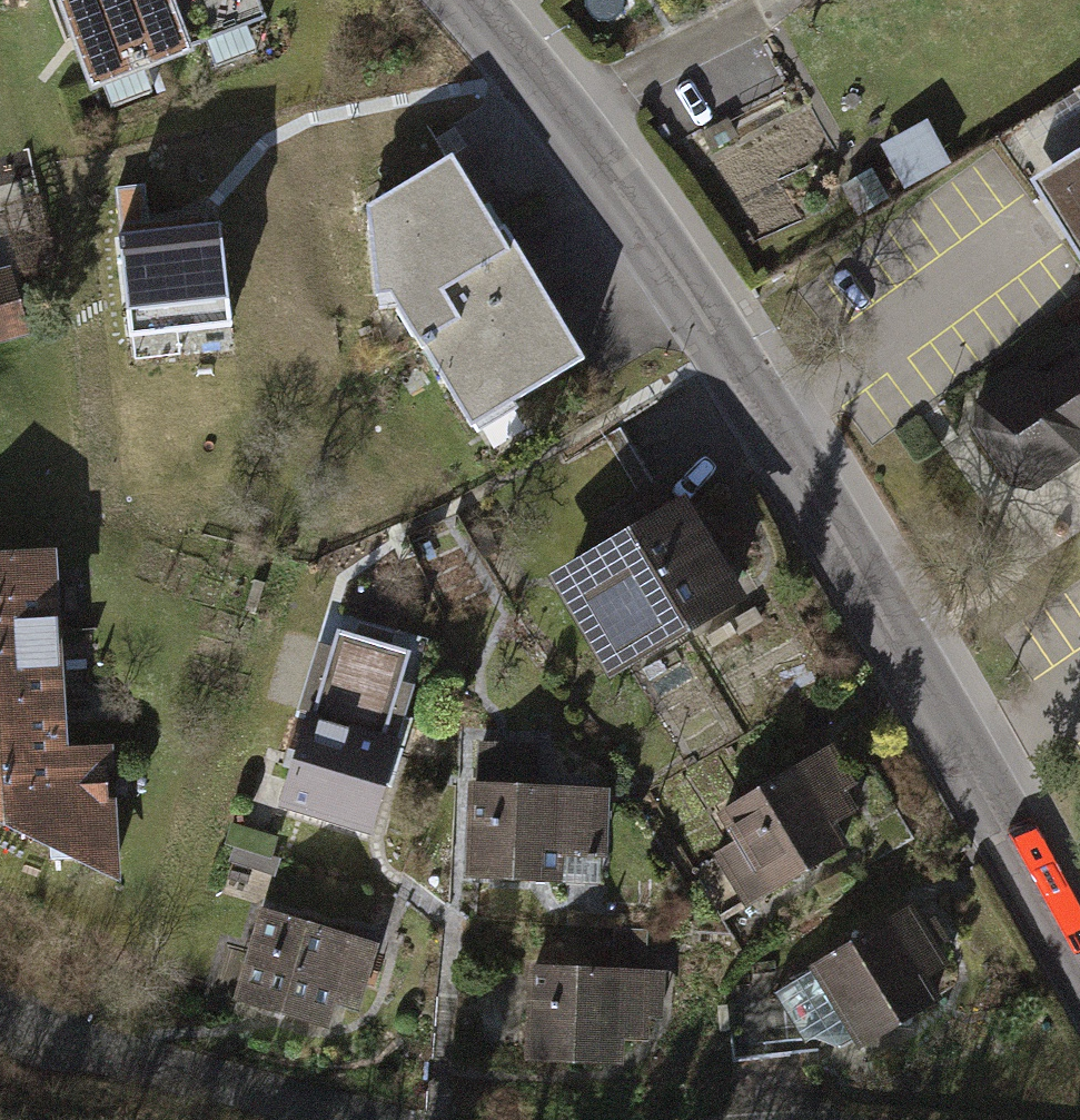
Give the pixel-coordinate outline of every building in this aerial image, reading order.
[(100,99),(204,62),(201,53),(274,27),(265,0),(64,0),(100,99)] [(893,155),(908,193),(938,181),(923,143),(893,155)] [(1032,186),(1079,264),(1079,156),(1032,186)] [(461,166),(359,226),(384,224),(390,283),(475,426),(579,366),(461,166)] [(394,322),(390,283),(384,224),(359,226),(199,242),(208,340),(394,322)] [(0,275),(0,347),(32,339),(14,271),(0,275)] [(1049,376),(1024,372),(978,402),(973,428),(1010,484),(1033,488),(1079,457),(1079,356),(1049,376)] [(547,584),(606,687),(744,609),(685,505),(665,517),(650,490),(594,522),(609,549),(547,584)] [(0,546),(0,810),(125,869),(118,735),(74,738),(64,542),(0,546)] [(1070,586),(1075,629),(1079,628),(1079,584),(1070,586)] [(326,688),(291,802),(375,828),(399,751),(372,743),(384,705),(326,688)] [(828,751),(712,819),(732,852),(695,874),(727,929),(848,858),(835,836),(867,818),(828,751)] [(602,798),(468,795),(466,886),(557,888),(558,865),(601,866),(602,798)] [(906,914),(805,973),(856,1059),(938,1012),(925,990),(944,978),(906,914)] [(264,917),(239,1008),(333,1034),(339,1010),(359,1016),(377,948),(264,917)] [(661,980),(527,974),(523,1068),(615,1072),(616,1049),(645,1050),(646,1026),(659,1027),(661,980)]
